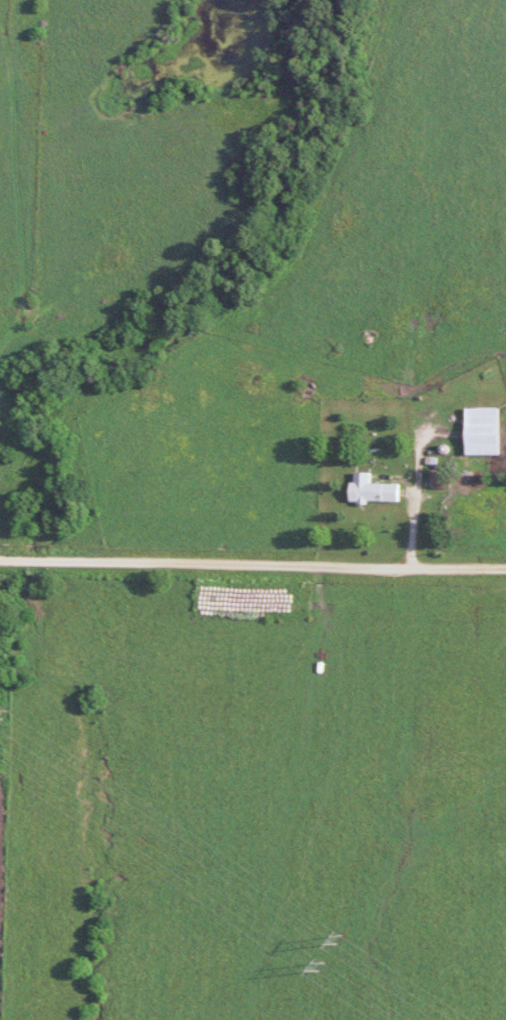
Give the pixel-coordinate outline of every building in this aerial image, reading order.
[(463,454),(496,454),(496,406),(463,406),(463,454)] [(395,483),(366,483),(367,472),(348,472),(348,501),(395,501),(395,483)]
